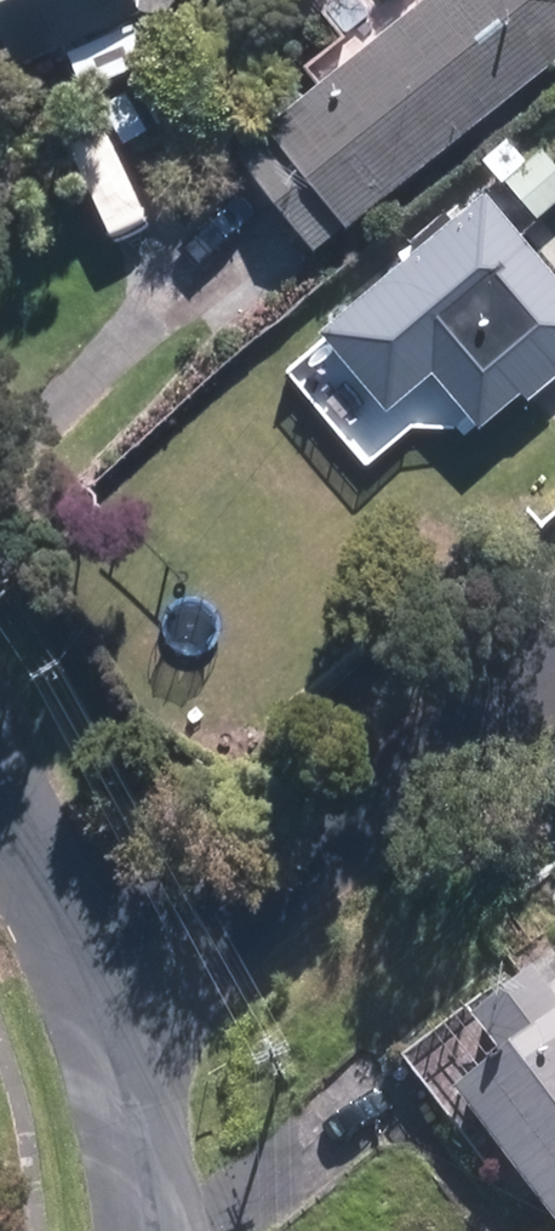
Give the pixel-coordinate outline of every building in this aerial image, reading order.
[(77,0),(0,0),(0,37),(77,0)] [(554,44),(554,0),(394,0),(221,135),(304,241),(554,44)] [(547,130),(554,140),(554,123),(547,130)] [(535,139),(497,171),(529,211),(554,189),(554,164),(535,139)] [(472,179),(305,318),(373,400),(420,361),(467,417),(509,381),(518,392),(554,362),(546,353),(554,345),(554,278),(472,179)] [(515,966),(453,1013),(483,1053),(438,1087),(549,1230),(554,1230),(554,1018),(515,966)]
